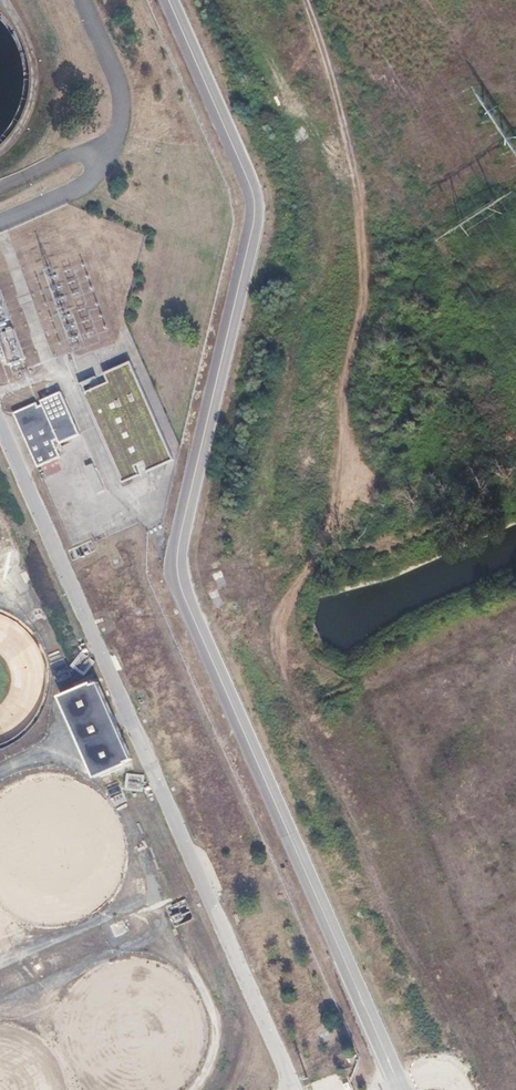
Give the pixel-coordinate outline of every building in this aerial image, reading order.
[(10,325),(2,290),(0,291),(0,327),(10,325)] [(4,341),(15,338),(13,331),(2,334),(4,341)] [(173,460),(130,362),(104,374),(109,385),(85,395),(123,482),(139,475),(136,467),(142,465),(146,472),(173,460)] [(37,406),(14,416),(38,468),(60,458),(53,442),(59,439),(61,443),(81,434),(63,393),(43,402),(44,406),(38,408),(37,406)] [(102,488),(94,468),(88,471),(97,491),(102,488)] [(78,667),(88,672),(94,660),(84,655),(78,667)] [(97,676),(61,692),(97,774),(135,757),(97,676)] [(129,774),(128,790),(143,791),(144,775),(129,774)] [(186,899),(166,907),(174,926),(193,918),(186,899)]
